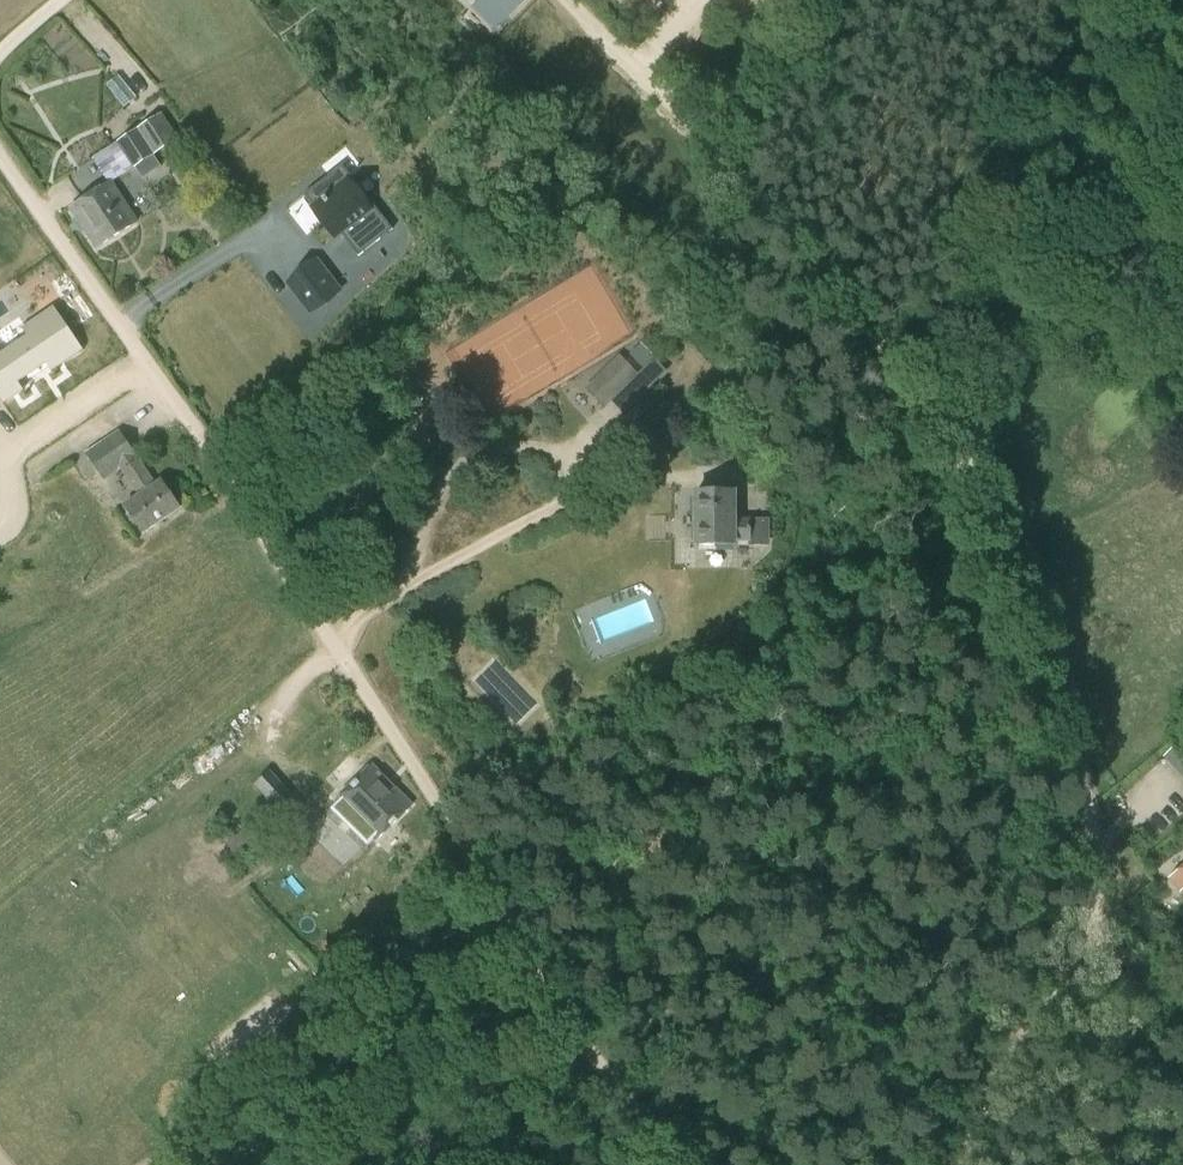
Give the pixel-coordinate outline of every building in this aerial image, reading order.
[(524,0),(489,0),(507,18),(524,0)] [(117,73),(104,82),(120,105),(133,97),(117,73)] [(160,114),(94,158),(109,181),(110,183),(177,140),(160,114)] [(345,177),(320,197),(308,206),(319,220),(332,236),(368,207),(345,177)] [(109,181),(71,207),(97,247),(136,222),(110,183),(109,181)] [(288,283),(311,313),(339,291),(317,262),(288,283)] [(4,404),(24,391),(18,383),(46,364),(51,372),(83,351),(53,307),(22,328),(27,336),(0,355),(0,399),(4,404)] [(630,358),(642,370),(652,359),(640,347),(630,358)] [(638,375),(619,356),(585,389),(605,408),(611,403),(623,415),(640,398),(642,400),(669,374),(654,359),(638,375)] [(119,431),(86,453),(104,478),(119,468),(138,496),(123,506),(142,534),(179,508),(161,481),(154,485),(135,457),(136,456),(119,431)] [(765,546),(765,521),(735,521),(735,492),(695,492),(696,545),(735,544),(735,541),(749,541),(749,546),(765,546)] [(522,709),(531,701),(516,685),(507,693),(522,709)] [(1165,758),(1182,778),(1182,741),(1165,758)] [(411,805),(372,765),(336,801),(364,830),(356,838),(365,848),(374,839),(375,840),(411,805)] [(270,771),(254,786),(288,823),(304,807),(270,771)] [(253,825),(225,843),(237,862),(266,842),(253,825)] [(1169,877),(1182,894),(1182,866),(1169,877)] [(298,961),(236,1021),(256,1042),(318,982),(298,961)]
